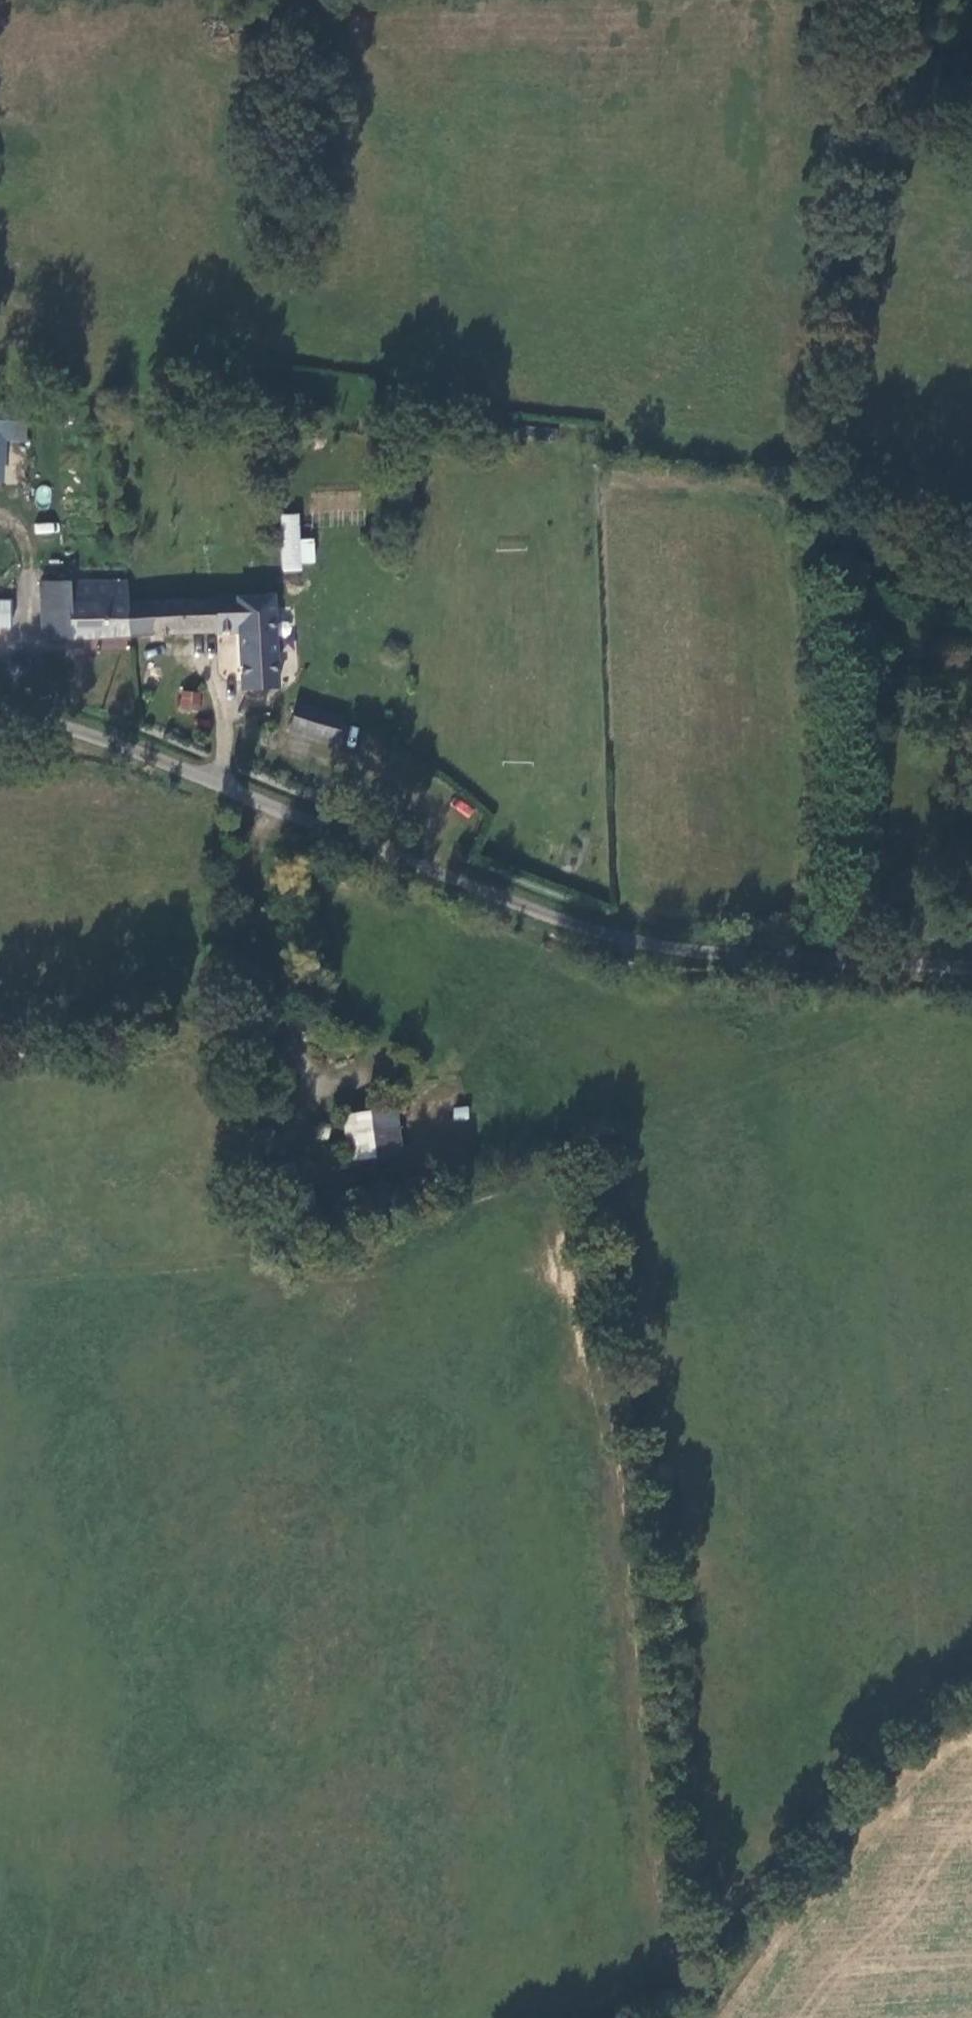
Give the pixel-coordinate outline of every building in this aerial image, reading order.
[(0,394),(0,479),(3,479),(6,435),(24,436),(27,394),(0,394)] [(314,569),(315,538),(299,537),(300,514),(282,513),(280,568),(314,569)] [(57,522),(34,523),(34,534),(58,533),(57,522)] [(42,644),(129,637),(127,604),(111,605),(111,582),(66,585),(44,586),(40,592),(42,644)] [(125,582),(111,582),(111,605),(127,604),(125,582)] [(242,692),(274,691),(271,597),(127,604),(129,637),(237,632),(242,692)] [(0,600),(0,630),(10,631),(8,600),(0,600)] [(197,711),(199,694),(180,693),(179,709),(197,711)] [(289,728),(334,742),(340,718),(295,705),(289,728)] [(467,819),(474,809),(457,796),(450,805),(467,819)] [(389,1109),(338,1115),(343,1160),(395,1154),(389,1109)]
